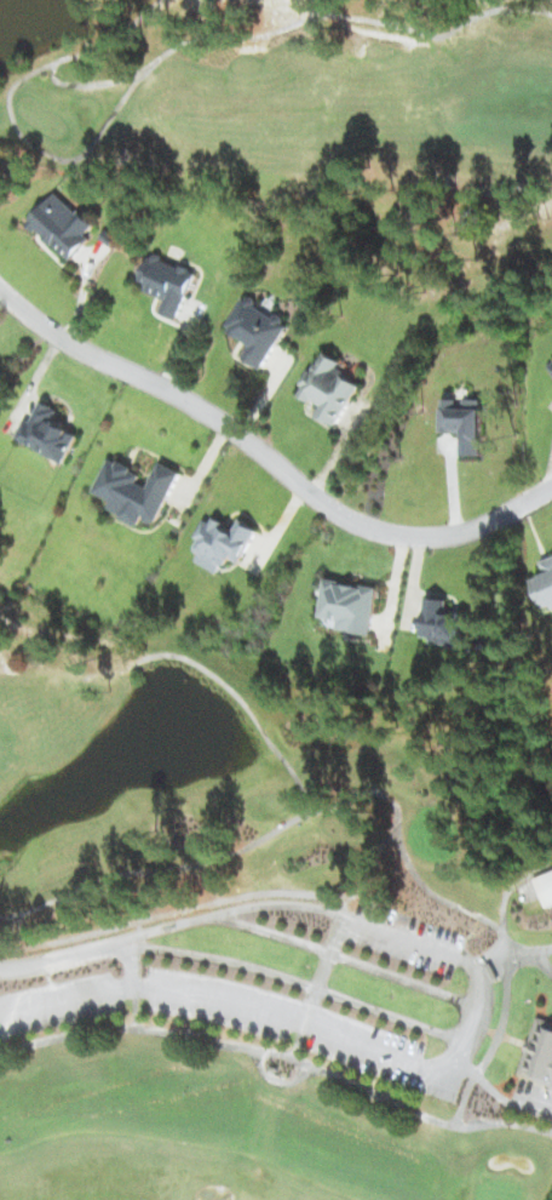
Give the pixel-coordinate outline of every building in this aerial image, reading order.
[(93,226),(57,192),(28,222),(70,261),(91,238),(87,233),(93,226)] [(179,319),(196,270),(150,254),(141,280),(149,283),(145,292),(166,299),(161,313),(179,319)] [(289,324),(256,305),(258,300),(246,293),(226,329),(251,343),(243,358),(263,369),(289,324)] [(360,384),(339,373),(345,362),(321,350),(298,394),(321,406),(316,415),(338,426),(360,384)] [(485,399),(443,398),(442,432),(464,432),(463,455),(483,456),(485,399)] [(65,462),(79,432),(53,421),(58,409),(41,401),(32,421),(26,418),(16,440),(65,462)] [(181,471),(160,462),(149,487),(138,482),(143,473),(108,458),(93,493),(111,501),(107,510),(139,525),(142,518),(157,525),(181,471)] [(240,519),(234,530),(208,516),(191,549),(199,553),(195,562),(218,573),(227,556),(241,563),(259,529),(240,519)] [(543,608),(551,605),(551,557),(542,561),(547,573),(532,579),(543,608)] [(372,635),(380,588),(327,579),(321,617),(340,620),(339,630),(372,635)] [(448,613),(449,600),(428,597),(423,640),(466,645),(470,616),(448,613)] [(551,905),(551,872),(536,878),(547,907),(551,905)] [(551,1087),(551,1021),(537,1016),(518,1076),(551,1087)]
